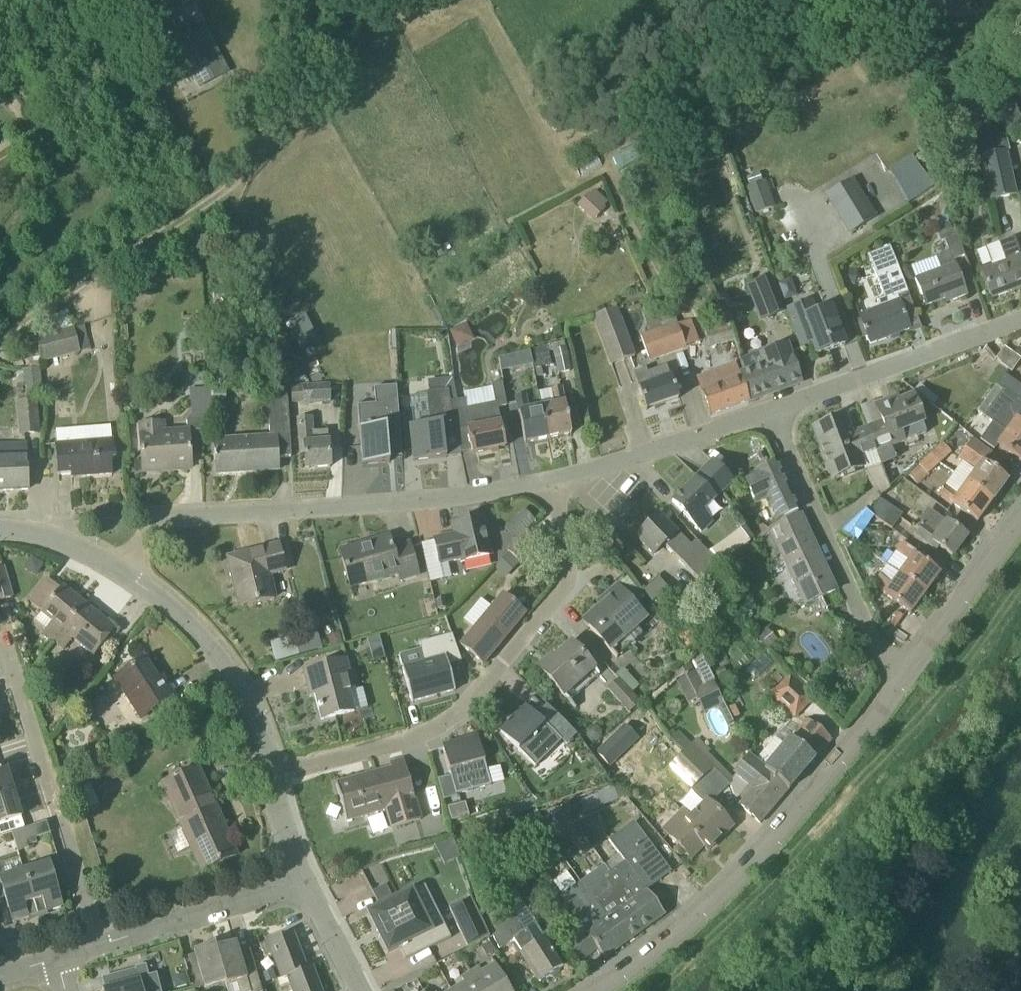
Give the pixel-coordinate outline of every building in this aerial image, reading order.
[(173,7),(169,0),(138,0),(149,20),(173,7)] [(191,32),(186,23),(167,33),(174,47),(177,45),(199,88),(228,73),(203,26),(191,32)] [(1020,126),(1020,117),(1017,107),(1016,104),(1015,102),(1000,100),(1001,109),(1006,132),(1020,126)] [(990,201),(1017,196),(1003,126),(975,132),(990,201)] [(886,166),(903,201),(929,189),(912,154),(886,166)] [(848,235),(876,218),(853,179),(825,196),(848,235)] [(749,197),(768,192),(765,181),(746,187),(749,197)] [(576,206),(585,214),(598,200),(589,192),(576,206)] [(947,221),(934,229),(941,242),(955,235),(947,221)] [(936,256),(937,258),(941,270),(926,276),(915,280),(926,307),(952,297),(954,301),(966,296),(954,264),(953,265),(952,261),(964,257),(957,237),(944,241),(948,252),(936,256)] [(1020,288),(1020,257),(1014,238),(985,249),(992,268),(982,271),(992,299),(1020,288)] [(870,344),(910,330),(897,297),(908,293),(890,245),(868,254),(885,298),(877,301),(879,308),(860,315),(870,344)] [(758,290),(771,324),(788,318),(776,284),(758,290)] [(653,304),(641,308),(646,326),(649,332),(662,328),(660,322),(659,322),(656,313),(653,304)] [(807,316),(803,304),(786,311),(800,349),(811,344),(816,356),(844,345),(830,307),(807,316)] [(610,365),(635,357),(618,307),(593,316),(610,365)] [(305,315),(288,323),(301,349),(318,341),(305,315)] [(465,323),(449,329),(455,345),(471,339),(465,323)] [(734,342),(729,324),(705,330),(710,348),(734,342)] [(663,330),(671,352),(685,347),(676,325),(663,330)] [(75,331),(74,328),(35,338),(40,356),(42,362),(81,351),(75,331)] [(671,352),(663,330),(662,328),(649,332),(640,335),(649,360),(656,357),(671,352)] [(285,339),(269,347),(275,361),(292,353),(285,339)] [(541,368),(551,367),(546,345),(531,349),(534,369),(541,368)] [(743,377),(740,378),(750,401),(800,383),(786,345),(761,354),(764,363),(741,372),(743,377)] [(1004,347),(996,358),(1002,366),(1009,371),(1011,373),(1020,359),(1004,347)] [(566,349),(553,352),(557,375),(570,372),(566,349)] [(512,372),(510,358),(498,361),(500,374),(512,372)] [(670,378),(665,366),(647,373),(646,369),(633,373),(646,410),(679,399),(671,378),(670,378)] [(41,369),(27,369),(24,370),(25,394),(25,401),(18,401),(19,436),(36,435),(34,401),(44,401),(41,369)] [(1004,374),(996,386),(1002,390),(984,416),(993,423),(980,441),(994,450),(997,445),(1020,462),(1020,423),(1019,421),(1020,419),(1020,386),(1004,374)] [(710,416),(750,401),(740,378),(702,393),(710,416)] [(303,404),(331,403),(330,383),(302,385),(291,386),(292,403),(303,403),(303,404)] [(499,423),(496,407),(506,406),(503,395),(501,383),(491,385),(496,408),(482,411),(481,406),(466,409),(464,400),(450,403),(456,432),(467,430),(472,454),(505,448),(500,423),(499,423)] [(362,464),(389,462),(389,450),(402,449),(398,386),(375,387),(376,403),(358,405),(362,464)] [(192,413),(209,413),(208,388),(191,389),(192,413)] [(548,439),(571,434),(562,388),(539,392),(542,407),(548,439)] [(226,389),(213,389),(213,401),(213,404),(227,404),(226,389)] [(446,459),(445,440),(458,439),(456,432),(450,403),(449,392),(429,393),(431,424),(411,426),(413,462),(446,459)] [(548,439),(542,407),(528,409),(525,395),(516,397),(525,444),(548,439)] [(876,451),(904,441),(926,433),(912,396),(890,405),(888,401),(875,405),(882,423),(867,429),(876,451)] [(291,458),(289,423),(287,400),(268,401),(270,437),(214,440),(214,460),(216,460),(217,472),(246,470),(246,473),(278,471),(278,459),(291,458)] [(313,432),(312,417),(297,418),(300,452),(302,453),(303,469),(330,467),(328,442),(328,431),(313,432)] [(859,457),(876,451),(867,429),(851,434),(844,417),(814,428),(833,478),(863,467),(859,457)] [(165,434),(164,422),(139,424),(143,472),(191,469),(188,432),(165,434)] [(967,483),(992,501),(1008,480),(984,463),(992,453),(973,439),(965,449),(982,462),(967,483)] [(113,440),(112,440),(55,445),(58,475),(71,474),(72,478),(112,475),(111,460),(115,460),(113,440)] [(28,490),(27,458),(26,458),(26,446),(0,447),(0,491),(28,490)] [(916,484),(926,474),(939,463),(932,454),(908,475),(916,484)] [(777,521),(798,511),(776,462),(754,473),(744,478),(756,503),(766,498),(777,521)] [(701,532),(711,523),(702,513),(732,483),(712,464),(672,502),(701,532)] [(992,501),(967,483),(958,495),(944,485),(938,494),(977,523),(992,501)] [(891,529),(902,514),(879,498),(870,513),(866,510),(865,511),(873,516),(873,515),(891,529)] [(523,507),(504,528),(513,536),(532,514),(523,507)] [(952,557),(966,537),(929,509),(920,521),(923,523),(914,534),(936,550),(938,547),(952,557)] [(855,540),(873,516),(865,511),(843,530),(855,540)] [(690,547),(659,515),(636,537),(654,555),(664,545),(700,583),(716,569),(692,545),(690,547)] [(461,562),(492,555),(483,516),(452,523),(454,534),(434,539),(440,565),(460,560),(461,562)] [(804,605),(835,591),(801,516),(769,530),(804,605)] [(739,529),(711,551),(720,564),(749,543),(739,529)] [(520,564),(539,544),(527,531),(507,551),(509,553),(520,564)] [(393,549),(389,537),(340,551),(351,588),(398,574),(400,581),(418,576),(409,544),(393,549)] [(240,607),(259,602),(275,598),(269,575),(285,571),(283,565),(278,546),(228,558),(240,607)] [(913,556),(900,547),(894,556),(906,565),(899,575),(924,594),(940,574),(914,555),(913,556)] [(509,553),(494,568),(505,578),(520,564),(509,553)] [(13,599),(3,567),(0,568),(0,602),(13,599)] [(924,594),(899,575),(892,585),(879,576),(873,585),(885,594),(884,595),(910,614),(924,594)] [(652,604),(669,590),(658,577),(642,591),(652,604)] [(60,589),(47,578),(29,601),(41,611),(40,613),(52,622),(42,634),(52,642),(84,603),(63,586),(60,589)] [(616,658),(642,636),(635,628),(646,619),(617,586),(605,597),(608,600),(584,621),(616,658)] [(525,614),(514,604),(501,593),(459,645),(483,665),(525,614)] [(93,656),(115,629),(84,603),(52,642),(63,651),(72,639),(93,656)] [(313,630),(267,642),(271,661),(318,649),(313,630)] [(764,631),(754,639),(765,652),(775,644),(764,631)] [(339,633),(327,637),(330,648),(342,645),(339,633)] [(380,636),(367,640),(373,664),(386,660),(380,636)] [(595,669),(571,643),(553,659),(550,656),(538,667),(564,696),(595,669)] [(690,709),(698,706),(703,715),(724,705),(712,681),(713,680),(701,654),(692,658),(705,685),(703,686),(697,672),(693,673),(690,667),(683,671),(682,669),(673,673),(690,709)] [(56,657),(41,675),(44,677),(54,686),(70,668),(56,657)] [(402,669),(411,704),(454,692),(446,658),(402,669)] [(160,685),(144,660),(116,679),(141,719),(175,697),(165,682),(160,685)] [(354,691),(346,660),(303,671),(308,688),(313,687),(321,720),(354,712),(349,693),(354,691)] [(639,705),(640,704),(647,697),(638,688),(639,687),(623,669),(614,677),(617,680),(639,705)] [(795,716),(813,698),(791,676),(772,695),(795,716)] [(629,714),(639,705),(617,680),(606,691),(629,714)] [(540,721),(540,720),(521,704),(498,732),(505,738),(518,748),(528,736),(547,751),(558,737),(540,721)] [(814,758),(831,739),(808,720),(795,735),(791,740),(766,769),(749,755),(747,757),(788,790),(815,759),(814,758)] [(125,727),(107,737),(113,747),(131,737),(125,727)] [(586,731),(585,738),(590,743),(597,743),(601,739),(602,732),(597,727),(590,727),(586,731)] [(682,754),(681,755),(703,778),(716,767),(694,744),(689,748),(678,737),(672,743),(682,754)] [(475,739),(441,748),(448,772),(449,772),(455,796),(473,791),(466,767),(482,763),(475,739)] [(605,740),(593,749),(601,758),(613,748),(605,740)] [(703,778),(681,755),(666,769),(689,792),(703,778)] [(731,775),(734,777),(748,789),(736,803),(760,824),(788,790),(747,757),(731,775)] [(394,829),(422,820),(416,800),(404,759),(391,763),(392,768),(336,784),(346,821),(388,809),(394,829)] [(14,793),(7,768),(0,770),(0,797),(14,793)] [(237,856),(217,812),(198,768),(162,784),(194,853),(202,872),(237,856)] [(614,787),(600,793),(605,805),(619,800),(614,787)] [(12,833),(25,829),(21,817),(14,793),(0,797),(0,836),(12,833)] [(711,805),(708,802),(706,805),(691,819),(684,811),(664,831),(691,858),(703,846),(707,851),(732,827),(711,805)] [(465,803),(448,808),(451,821),(469,816),(465,803)] [(561,809),(546,819),(561,841),(576,831),(561,809)] [(540,813),(524,820),(530,832),(545,824),(540,813)] [(608,841),(619,855),(607,863),(652,924),(665,915),(647,890),(671,873),(634,822),(608,841)] [(37,843),(35,839),(36,839),(36,838),(32,826),(25,829),(12,833),(18,852),(29,849),(28,846),(37,843)] [(452,841),(434,845),(444,865),(460,858),(452,841)] [(38,915),(62,907),(48,863),(24,871),(38,915)] [(609,873),(604,877),(586,890),(625,944),(652,924),(607,863),(604,866),(609,873)] [(0,878),(0,899),(5,897),(13,923),(38,915),(24,871),(0,879),(0,878)] [(347,890),(358,885),(362,895),(371,891),(362,871),(343,880),(347,890)] [(378,900),(392,893),(387,882),(373,889),(378,900)] [(625,944),(586,890),(581,883),(560,897),(584,931),(576,937),(590,955),(598,949),(605,959),(625,944)] [(451,939),(444,924),(430,930),(413,894),(370,914),(388,953),(399,948),(405,960),(451,939)] [(489,937),(471,898),(449,908),(467,948),(489,937)] [(514,913),(505,900),(484,914),(500,948),(513,940),(540,983),(550,976),(553,977),(558,974),(559,971),(562,969),(543,939),(534,945),(514,913)] [(306,968),(293,933),(260,945),(264,957),(272,954),(281,978),(306,968)] [(236,942),(216,948),(215,944),(225,982),(228,990),(262,990),(260,984),(250,950),(239,954),(236,942)] [(204,988),(225,982),(215,944),(194,950),(195,954),(184,957),(194,990),(204,988)] [(470,972),(482,990),(512,990),(495,963),(481,972),(478,967),(470,972)] [(312,966),(306,968),(281,978),(282,979),(288,976),(294,990),(321,990),(312,966)] [(140,981),(148,979),(145,968),(103,978),(106,989),(102,990),(143,990),(140,981)] [(470,972),(461,978),(464,982),(451,990),(452,990),(482,990),(470,972)] [(184,976),(171,979),(174,990),(187,987),(184,976)]
